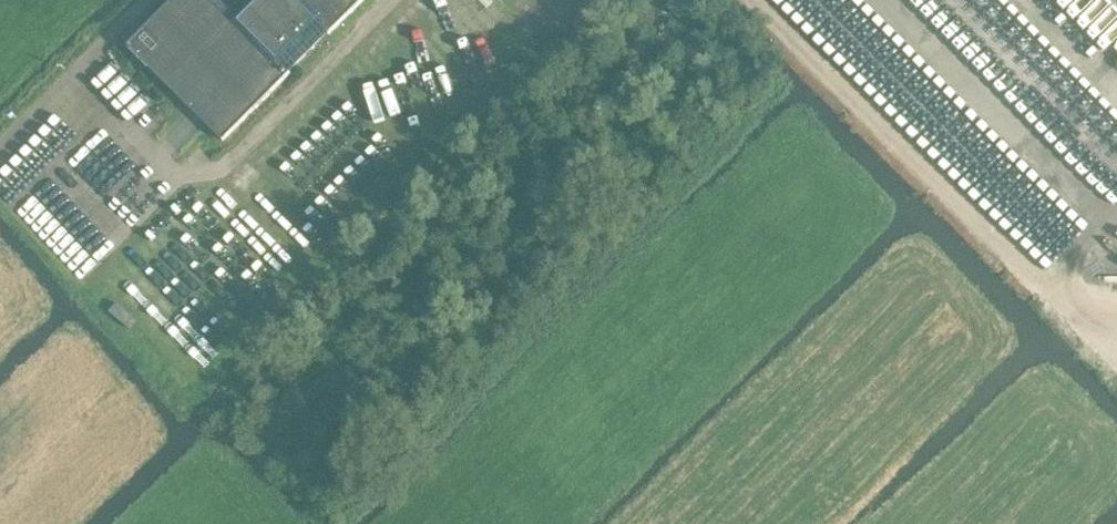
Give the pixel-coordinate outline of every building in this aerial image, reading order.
[(223,141),(290,73),(288,71),(327,33),(329,35),(363,0),(237,0),(228,9),(218,0),(173,0),(127,46),(223,141)]
